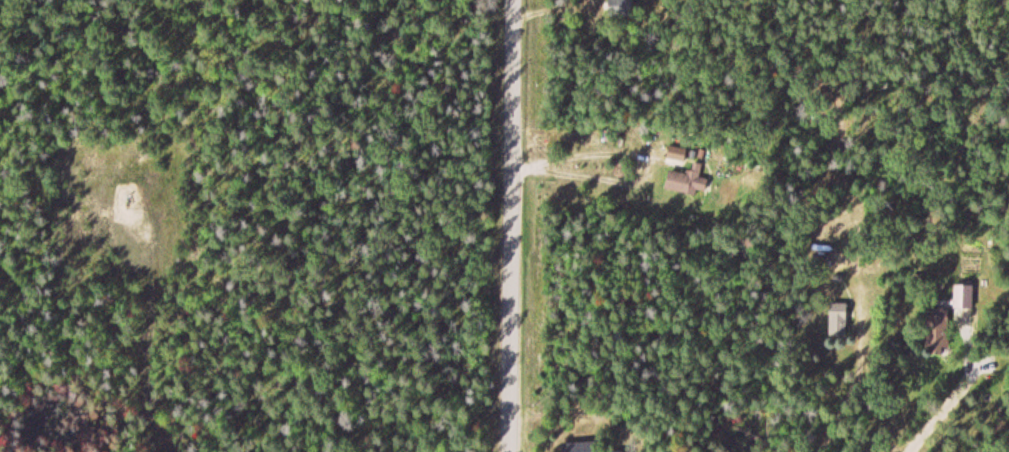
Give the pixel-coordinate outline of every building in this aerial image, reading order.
[(687,152),(670,147),(665,159),(683,165),(687,152)] [(663,189),(684,195),(690,178),(668,171),(663,189)] [(973,311),(973,282),(954,282),(954,311),(973,311)] [(926,355),(946,355),(946,309),(926,309),(926,355)] [(846,338),(846,310),(828,310),(828,338),(846,338)] [(561,451),(599,451),(599,443),(561,443),(561,451)]
